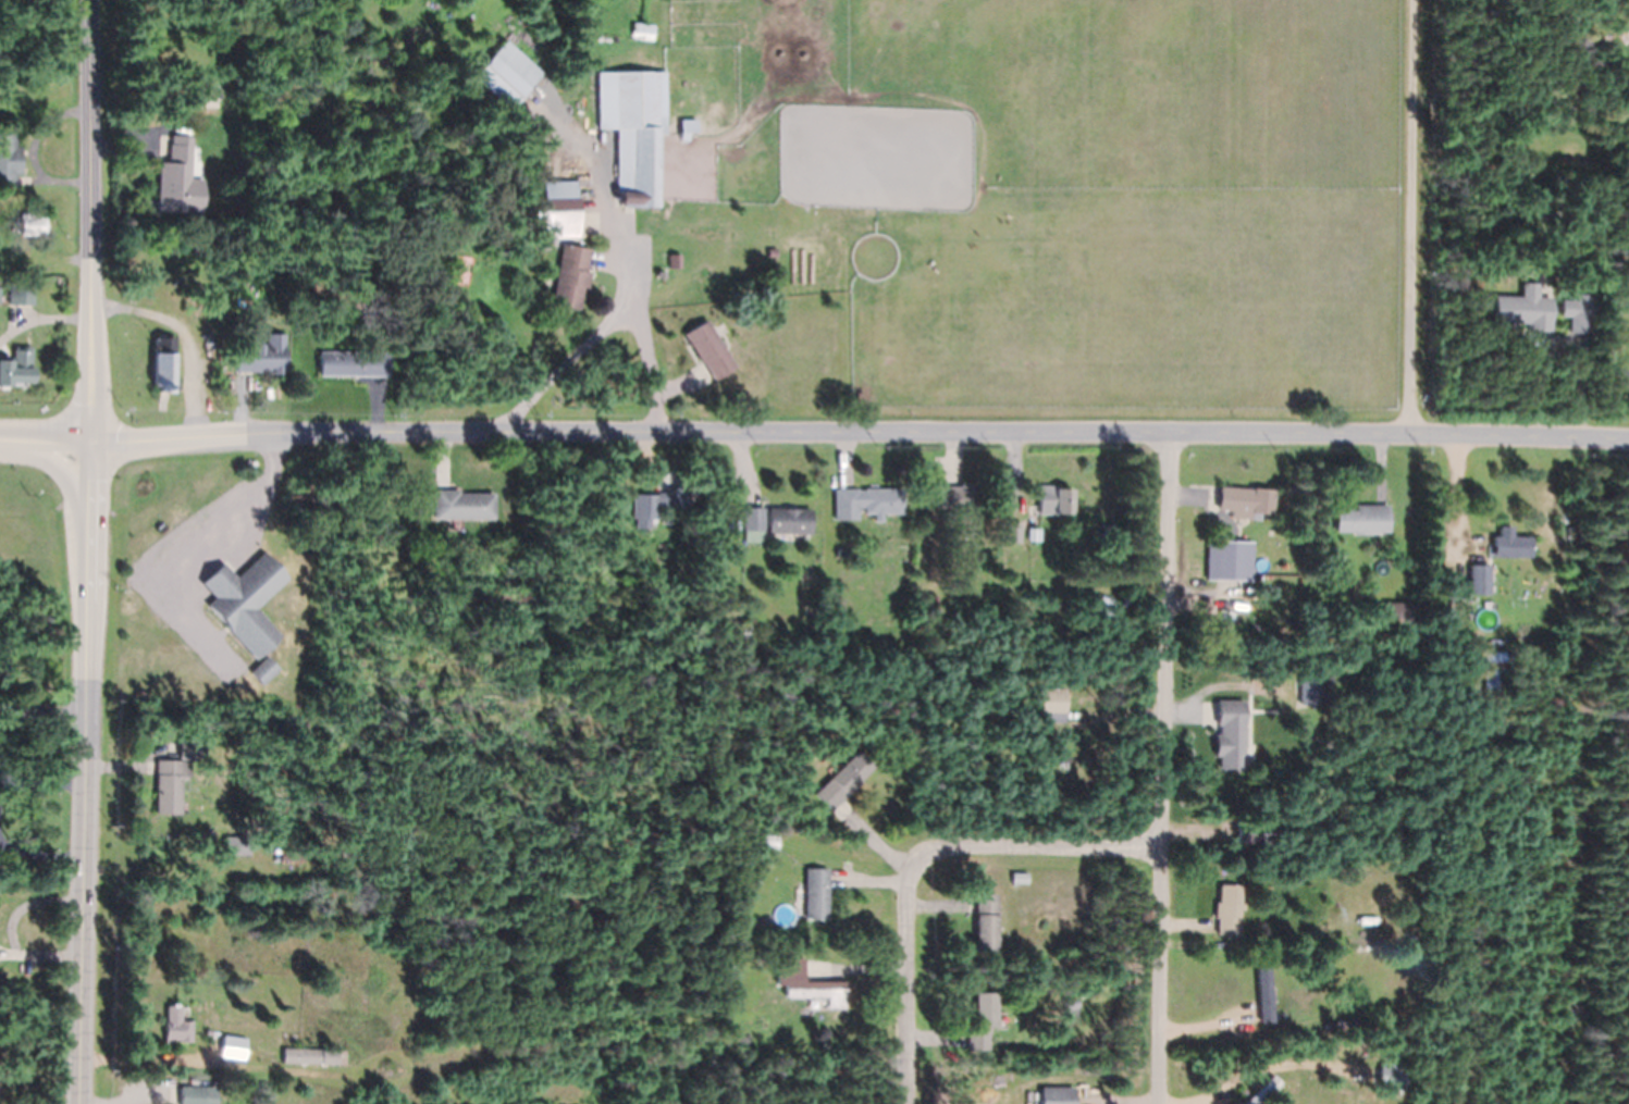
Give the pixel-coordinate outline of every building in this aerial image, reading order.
[(653,40),(631,38),(632,22),(654,24),(653,40)] [(528,88),(514,103),(509,109),(472,75),(492,53),(529,86),(528,88)] [(617,182),(617,162),(617,128),(597,128),(596,72),(656,72),(656,126),(658,126),(658,207),(625,207),(625,203),(617,203),(617,182)] [(680,140),(680,120),(698,120),(698,132),(688,132),(688,140),(680,140)] [(13,186),(0,186),(0,128),(13,128),(13,147),(18,147),(18,174),(13,173),(13,176),(13,183),(13,186)] [(189,136),(188,178),(201,178),(200,212),(155,211),(155,197),(156,197),(157,162),(166,162),(166,160),(166,144),(169,144),(169,134),(189,135),(189,136)] [(1560,186),(1559,179),(1552,182),(1551,176),(1564,175),(1565,185),(1560,186)] [(577,212),(578,235),(578,236),(554,237),(554,244),(533,245),(532,213),(577,212)] [(28,234),(23,234),(20,234),(20,214),(44,214),(44,234),(28,234)] [(589,250),(585,271),(590,272),(587,288),(582,287),(578,309),(550,305),(561,244),(589,249),(589,250)] [(777,257),(768,257),(768,248),(777,248),(777,257)] [(669,269),(669,255),(681,253),(681,268),(669,269)] [(1530,331),(1526,331),(1527,323),(1513,322),(1513,328),(1505,328),(1505,322),(1492,322),(1493,295),(1520,296),(1520,282),(1538,283),(1537,297),(1551,297),(1550,331),(1550,332),(1530,331)] [(30,305),(8,303),(8,284),(33,284),(33,305),(30,305)] [(1569,331),(1569,315),(1560,315),(1560,300),(1570,300),(1570,294),(1593,294),(1592,333),(1591,333),(1569,332),(1569,331)] [(702,362),(683,334),(706,320),(736,367),(715,380),(714,379),(704,362),(702,363),(702,362)] [(237,371),(234,371),(235,350),(246,350),(246,343),(267,343),(267,333),(286,334),(285,374),(269,374),(269,372),(246,372),(237,371)] [(158,402),(158,390),(157,390),(157,384),(155,384),(153,337),(174,337),(174,351),(175,351),(175,383),(178,383),(178,390),(165,390),(165,402),(158,402)] [(5,389),(0,389),(0,359),(12,360),(13,349),(14,349),(14,345),(32,346),(30,367),(33,367),(32,383),(11,382),(11,386),(5,386),(5,389)] [(384,376),(368,376),(318,375),(318,350),(386,351),(386,376),(384,376)] [(1619,361),(1628,361),(1628,385),(1627,385),(1618,384),(1619,361)] [(55,396),(50,392),(54,387),(59,390),(55,396)] [(666,494),(667,494),(681,482),(681,481),(698,497),(678,511),(672,506),(658,506),(658,519),(652,519),(651,528),(637,528),(637,518),(633,518),(634,494),(666,494)] [(946,486),(961,486),(961,482),(962,482),(976,482),(975,536),(958,536),(958,513),(945,513),(945,508),(938,508),(938,486),(946,486)] [(1038,512),(1038,506),(1039,485),(1056,485),(1056,488),(1072,489),(1072,513),(1038,512)] [(1248,519),(1231,517),(1231,510),(1217,509),(1219,487),(1219,486),(1252,488),(1252,487),(1273,489),(1271,514),(1260,513),(1259,520),(1248,519)] [(854,488),(859,488),(859,489),(864,489),(864,488),(904,488),(904,513),(884,513),(884,521),(875,521),(875,513),(864,513),(864,508),(859,508),(859,520),(835,520),(835,488),(839,488),(854,488)] [(436,489),(449,489),(458,489),(458,493),(494,493),(494,519),(433,519),(433,489),(436,489)] [(1385,505),(1389,505),(1389,532),(1375,532),(1375,534),(1354,534),(1354,532),(1335,532),(1335,509),(1354,509),(1354,505),(1375,505),(1385,505)] [(744,521),(744,507),(761,507),(765,507),(765,530),(744,530),(744,521)] [(811,534),(768,533),(769,508),(812,509),(811,534)] [(1008,522),(1020,522),(1021,522),(1021,542),(1007,542),(1007,522),(1008,522)] [(1530,557),(1492,557),(1492,535),(1498,535),(1498,525),(1511,526),(1511,536),(1530,536),(1530,557)] [(1577,544),(1565,544),(1565,526),(1577,526),(1577,544)] [(1040,541),(1028,541),(1028,528),(1040,528),(1040,541)] [(1219,541),(1242,542),(1242,571),(1249,571),(1249,581),(1241,580),(1219,580),(1217,580),(1218,541),(1219,541)] [(208,606),(258,660),(283,638),(257,609),(291,578),(266,551),(238,577),(226,564),(203,584),(216,598),(208,606)] [(1490,596),(1490,567),(1469,567),(1469,596),(1490,596)] [(938,605),(929,605),(929,595),(939,595),(938,605)] [(1442,606),(1441,595),(1449,595),(1449,606),(1442,606)] [(836,610),(836,597),(844,597),(844,610),(836,610)] [(1406,631),(1386,631),(1386,623),(1384,623),(1385,601),(1409,603),(1409,623),(1407,623),(1406,631)] [(1119,621),(1101,610),(1104,605),(1122,616),(1119,621)] [(1439,621),(1437,609),(1449,608),(1449,613),(1452,612),(1453,620),(1439,621)] [(762,628),(741,628),(741,617),(762,618),(762,628)] [(1350,627),(1350,618),(1362,617),(1363,625),(1350,627)] [(1439,638),(1439,628),(1453,628),(1453,638),(1439,638)] [(1482,690),(1482,671),(1480,671),(1480,650),(1503,650),(1503,652),(1513,652),(1513,669),(1504,669),(1504,690),(1482,690)] [(278,670),(268,659),(253,673),(263,684),(278,670)] [(1448,678),(1437,678),(1437,668),(1448,668),(1448,678)] [(1299,704),(1299,680),(1299,678),(1331,678),(1331,704),(1299,705),(1299,704)] [(1106,703),(1107,710),(1103,711),(1104,723),(1102,723),(1088,724),(1088,717),(1083,717),(1083,712),(1062,714),(1062,704),(1106,702),(1106,703)] [(1218,769),(1246,769),(1246,702),(1218,702),(1218,769)] [(1294,740),(1291,732),(1297,729),(1300,736),(1294,740)] [(178,742),(178,739),(198,739),(198,742),(207,742),(206,757),(197,757),(197,759),(178,758),(177,758),(178,742)] [(831,810),(830,810),(813,793),(857,751),(873,767),(861,780),(862,781),(843,798),(831,810)] [(155,773),(156,759),(178,759),(188,759),(188,777),(181,777),(181,814),(155,814),(156,776),(155,776),(155,773)] [(1235,817),(1224,817),(1225,801),(1214,799),(1215,791),(1224,792),(1224,785),(1220,785),(1221,779),(1224,779),(1224,770),(1237,770),(1236,780),(1243,780),(1243,786),(1236,786),(1235,817)] [(777,848),(758,846),(760,834),(778,835),(777,848)] [(249,855),(224,854),(225,835),(249,836),(249,855)] [(305,860),(293,859),(293,852),(306,852),(305,860)] [(1242,866),(1230,865),(1231,857),(1243,858),(1242,866)] [(828,870),(827,886),(827,918),(804,918),(805,868),(828,868),(828,870)] [(1217,918),(1214,918),(1215,902),(1218,902),(1219,883),(1241,885),(1239,903),(1244,903),(1243,910),(1239,909),(1237,935),(1215,934),(1217,931),(1217,918)] [(975,895),(975,894),(996,894),(996,952),(975,952),(975,911),(975,895)] [(804,959),(804,981),(830,981),(844,981),(844,1007),(827,1007),(827,996),(785,996),(785,984),(776,984),(776,958),(804,958),(804,959)] [(1259,1021),(1258,998),(1256,968),(1269,967),(1273,1022),(1259,1022),(1259,1021)] [(966,1029),(966,1024),(975,1024),(974,993),(996,992),(997,1026),(989,1027),(989,1049),(967,1050),(967,1045),(966,1029)] [(1064,1018),(1063,998),(1076,997),(1077,1017),(1064,1018)] [(170,1043),(164,1043),(165,1020),(166,1005),(181,1006),(180,1020),(189,1020),(192,1020),(192,1041),(177,1041),(177,1040),(170,1039),(170,1043)] [(1347,1020),(1322,1026),(1326,1043),(1352,1037),(1347,1020)] [(223,1034),(247,1039),(243,1059),(220,1055),(223,1034)] [(345,1064),(283,1063),(283,1049),(346,1050),(345,1064)] [(1400,1092),(1403,1069),(1377,1066),(1374,1089),(1400,1092)] [(1281,1083),(1260,1103),(1244,1103),(1273,1075),(1281,1083)] [(205,1084),(205,1103),(178,1103),(178,1087),(178,1084),(205,1084)] [(1073,1089),(1073,1103),(1040,1103),(1040,1087),(1073,1087),(1073,1089)]
